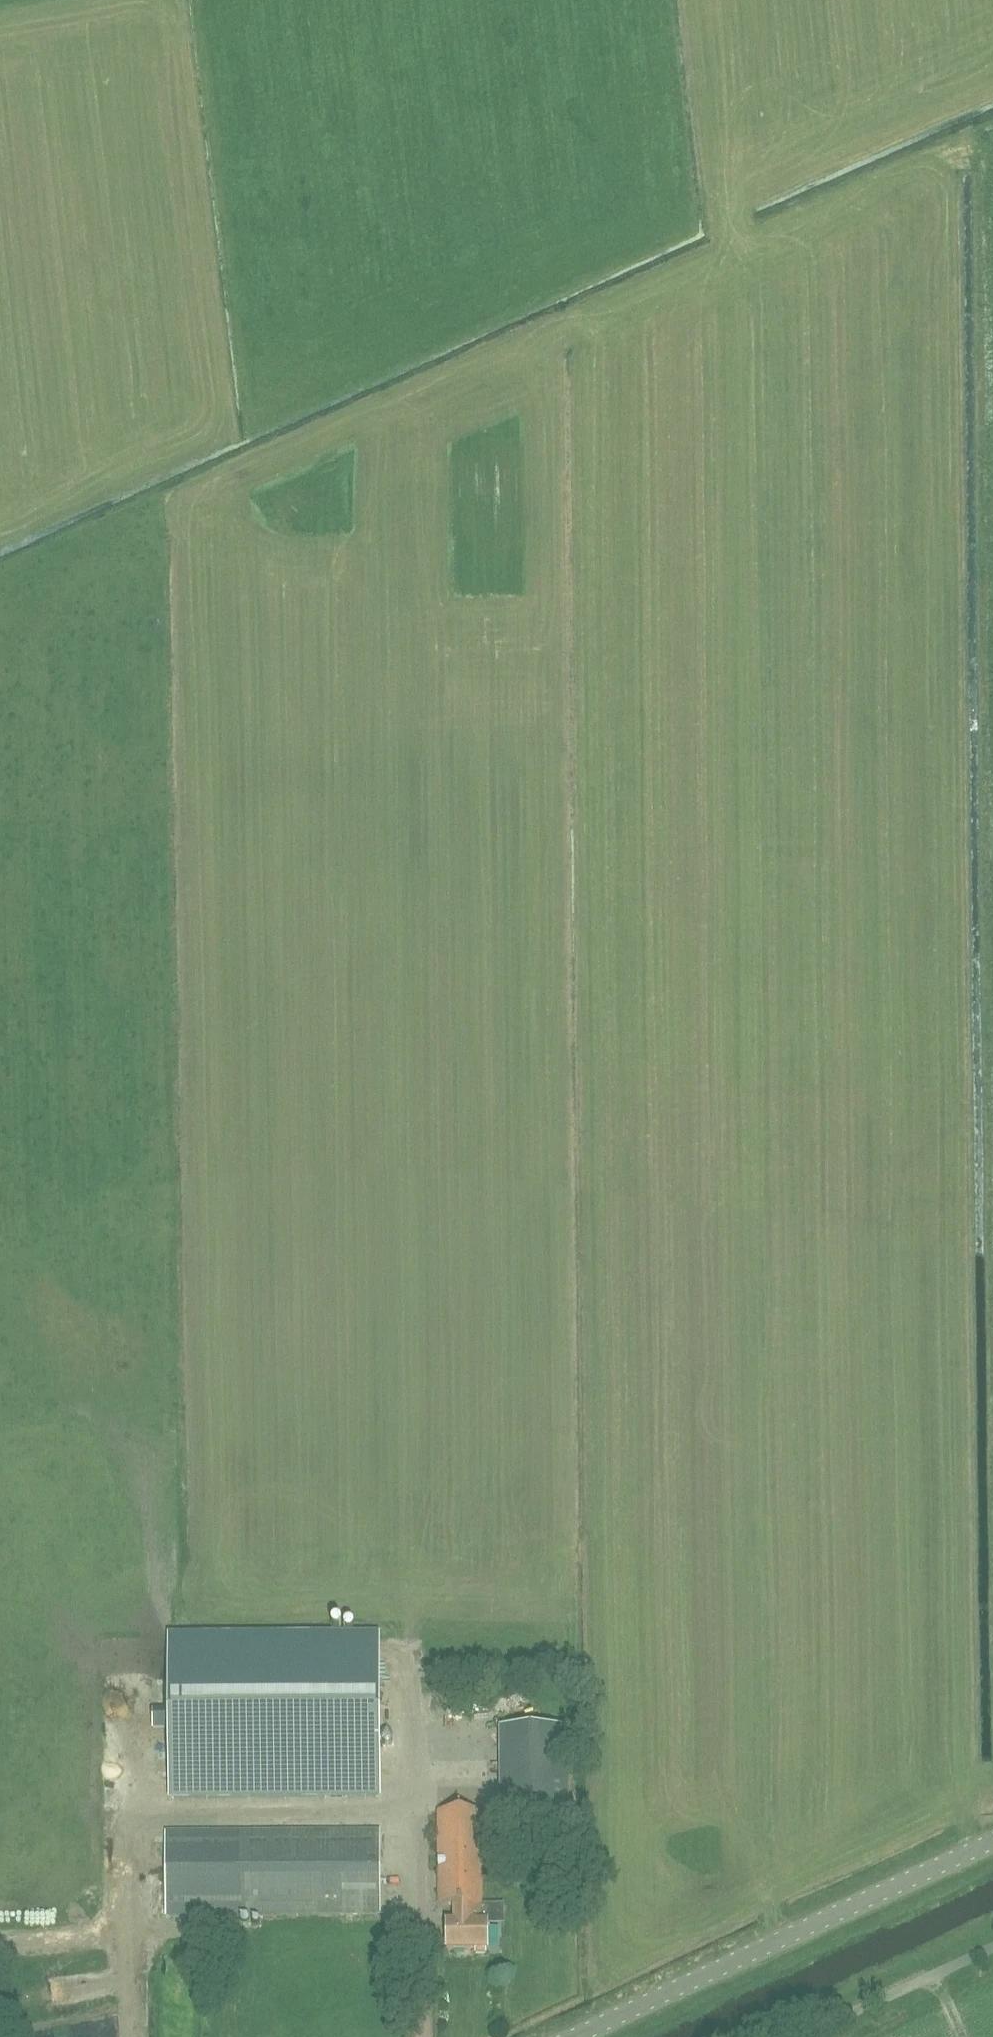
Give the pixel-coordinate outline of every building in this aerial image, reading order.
[(168,1730),(168,1800),(379,1800),(380,1633),(168,1633),(168,1712),(168,1730)] [(153,1712),(153,1730),(168,1730),(168,1712),(153,1712)] [(500,1831),(567,1831),(567,1728),(500,1728),(500,1831)] [(486,1950),(488,1950),(487,1924),(480,1924),(479,1905),(481,1905),(481,1811),(438,1811),(439,1906),(454,1906),(455,1924),(447,1924),(447,1950),(476,1950),(476,1954),(486,1953),(486,1950)] [(379,1832),(239,1833),(167,1833),(168,1916),(239,1916),(379,1915),(381,1915),(381,1914),(380,1914),(380,1833),(380,1832),(379,1832)]
